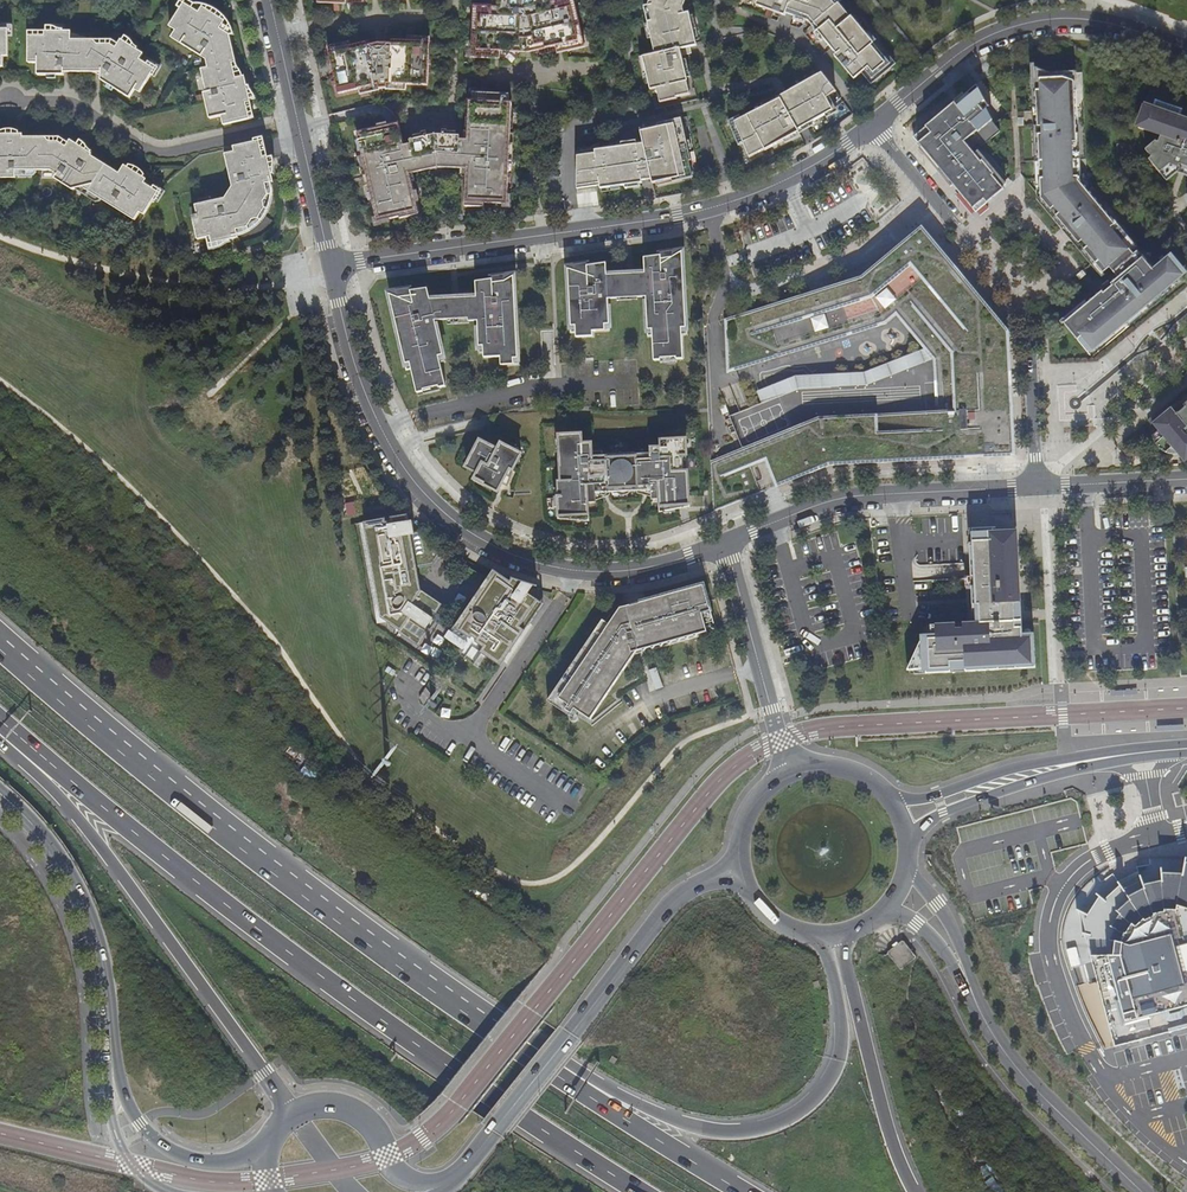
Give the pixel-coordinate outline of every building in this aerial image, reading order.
[(524,53),(525,46),(539,44),(541,52),(561,47),(560,44),(565,43),(568,53),(590,48),(586,32),(580,34),(577,17),(582,16),(579,0),(572,0),(554,4),(553,0),(503,0),(502,9),(478,8),(477,26),(483,26),(482,43),(476,43),(476,59),(498,60),(499,49),(504,49),(504,53),(524,53)] [(689,93),(686,80),(687,80),(681,54),(691,52),(689,46),(696,44),(688,11),(684,12),(682,6),(684,0),(649,0),(647,4),(651,20),(647,21),(654,53),(642,56),(650,89),(656,87),(659,101),(676,97),(676,96),(689,93)] [(890,62),(850,15),(849,16),(836,0),(757,0),(755,4),(784,14),(785,11),(808,19),(836,53),(834,54),(853,78),(864,69),(871,78),(890,62)] [(184,3),(169,26),(175,30),(171,37),(206,59),(208,67),(201,69),(206,92),(203,92),(209,118),(221,116),(223,125),(249,119),(246,103),(250,102),(246,84),(244,76),(235,78),(232,63),(236,62),(229,35),(220,28),(224,21),(220,18),(202,7),(199,12),(184,3)] [(28,35),(28,62),(37,62),(37,74),(64,74),(64,71),(69,71),(97,72),(101,72),(101,80),(129,98),(134,89),(139,92),(154,69),(139,59),(143,54),(121,39),(116,47),(110,44),(97,44),(93,40),(71,39),(71,31),(45,31),(45,35),(28,35)] [(327,46),(338,92),(377,83),(378,88),(386,87),(386,82),(427,84),(428,55),(423,55),(423,51),(428,51),(429,36),(407,35),(406,43),(384,42),(384,45),(373,46),(372,43),(350,48),(349,41),(327,46)] [(742,141),(748,156),(764,148),(764,149),(798,131),(797,129),(832,109),(826,97),(835,90),(821,72),(786,91),(787,94),(740,117),(734,120),(742,141)] [(1139,310),(1182,274),(1168,257),(1153,270),(1137,250),(1133,253),(1110,227),(1114,223),(1078,179),(1078,175),(1073,175),(1071,141),(1076,140),(1073,80),(1066,77),(1063,77),(1063,76),(1035,77),(1040,196),(1103,271),(1109,266),(1118,277),(1064,322),(1088,351),(1100,340),(1111,330),(1113,332),(1127,320),(1125,318),(1138,308),(1139,310)] [(978,141),(982,145),(1000,130),(958,79),(903,124),(915,138),(975,211),(1003,188),(970,147),(978,141)] [(403,145),(398,125),(398,123),(356,132),(376,221),(399,216),(399,218),(419,214),(409,173),(437,167),(466,168),(464,205),(484,206),(484,202),(507,203),(511,101),(508,101),(509,93),(472,91),(472,100),(469,100),(467,139),(435,137),(403,145)] [(1155,99),(1153,104),(1163,108),(1162,111),(1173,115),(1174,112),(1180,114),(1182,110),(1156,101),(1156,99),(1155,99)] [(1179,117),(1180,114),(1174,112),(1173,115),(1162,111),(1163,108),(1153,104),(1146,102),(1144,102),(1141,112),(1143,113),(1139,127),(1160,134),(1158,141),(1155,140),(1145,148),(1151,155),(1148,158),(1159,171),(1169,163),(1178,166),(1179,163),(1186,166),(1186,120),(1179,117)] [(738,143),(742,141),(734,120),(740,117),(739,114),(728,120),(738,143)] [(636,143),(576,152),(576,188),(599,185),(600,188),(642,182),(641,179),(651,178),(652,182),(686,175),(683,161),(690,160),(681,117),(664,121),(665,125),(640,130),(643,145),(637,147),(636,143)] [(158,191),(144,182),(146,179),(129,168),(124,165),(119,173),(91,155),(92,153),(80,146),(70,139),(66,146),(58,141),(49,141),(45,137),(23,137),(23,134),(11,134),(0,134),(0,177),(15,177),(15,169),(50,170),(57,174),(54,178),(72,189),(82,187),(134,219),(139,211),(143,214),(158,191)] [(191,216),(197,239),(210,236),(211,243),(232,239),(238,238),(236,229),(247,227),(252,219),(258,218),(264,208),(263,202),(268,195),(265,183),(273,182),(270,168),(263,139),(223,149),(231,183),(236,182),(238,189),(229,202),(223,204),(222,199),(195,205),(197,214),(191,216)] [(1166,179),(1176,171),(1186,174),(1186,166),(1179,163),(1178,166),(1169,163),(1159,171),(1166,179)] [(225,198),(222,199),(223,204),(229,202),(238,189),(236,182),(231,183),(232,186),(225,198)] [(860,277),(724,319),(726,373),(886,323),(896,315),(923,348),(932,359),(933,360),(934,379),(951,378),(953,410),(818,417),(710,460),(713,511),(762,492),(802,476),(829,466),(874,463),(1008,456),(1015,455),(1011,369),(1008,331),(921,225),(860,277)] [(606,262),(568,268),(571,332),(575,332),(576,337),(593,336),(593,331),(609,329),(609,294),(618,295),(638,297),(646,296),(648,336),(652,335),(653,360),(660,359),(660,362),(677,361),(677,359),(683,358),(681,334),(686,334),(683,252),(644,257),(645,272),(607,274),(606,262)] [(500,364),(518,363),(514,275),(476,280),(476,296),(430,298),(427,287),(386,293),(404,362),(408,361),(410,368),(416,392),(423,390),(424,393),(439,389),(439,387),(445,385),(440,361),(444,361),(435,319),(467,318),(467,321),(477,320),(479,352),(483,352),(483,357),(500,356),(500,364)] [(866,385),(932,359),(923,348),(863,371),(795,375),(756,390),(761,403),(797,389),(866,385)] [(1169,442),(1169,449),(1175,449),(1176,449),(1176,450),(1177,450),(1178,450),(1178,451),(1179,451),(1180,452),(1181,452),(1182,452),(1184,453),(1186,452),(1186,401),(1156,427),(1169,442)] [(1169,442),(1158,430),(1152,435),(1153,439),(1157,446),(1162,450),(1163,451),(1169,454),(1175,453),(1175,449),(1169,449),(1169,442)] [(651,452),(602,455),(602,450),(591,451),(591,442),(581,443),(581,433),(558,434),(561,479),(557,480),(557,496),(554,496),(554,506),(558,506),(558,517),(588,519),(587,502),(595,501),(595,499),(609,493),(609,491),(636,489),(636,492),(651,496),(651,499),(659,498),(660,510),(689,505),(685,438),(664,439),(665,446),(661,447),(651,447),(651,452)] [(497,449),(479,439),(465,466),(477,472),(475,477),(484,482),(484,483),(497,490),(501,483),(502,481),(509,467),(512,469),(521,453),(500,442),(497,449)] [(509,467),(502,481),(501,483),(506,485),(512,469),(509,467)] [(418,646),(430,629),(426,626),(432,617),(428,614),(430,610),(435,614),(435,613),(441,604),(420,589),(416,567),(432,564),(441,550),(418,531),(410,532),(406,514),(389,517),(390,520),(385,521),(384,518),(363,521),(379,617),(386,621),(399,630),(398,632),(418,646)] [(924,669),(924,673),(950,671),(950,668),(965,667),(966,671),(999,669),(999,665),(1009,664),(1009,668),(1037,667),(1035,632),(1023,633),(1022,626),(1016,626),(1016,620),(1011,620),(1011,610),(1021,609),(1017,526),(971,528),(969,528),(972,577),(974,623),(968,623),(932,625),(932,635),(926,636),(924,636),(909,669),(913,669),(924,669)] [(527,593),(533,584),(531,584),(512,577),(509,580),(494,570),(469,607),(473,609),(471,611),(468,609),(456,627),(455,628),(470,639),(472,637),(476,639),(471,646),(485,656),(500,666),(543,603),(527,593)] [(974,623),(972,577),(966,577),(968,623),(974,623)] [(708,602),(703,584),(625,605),(619,607),(611,619),(614,621),(611,625),(602,619),(547,700),(568,715),(573,707),(590,719),(636,650),(650,646),(653,648),(655,645),(658,644),(661,646),(663,643),(667,642),(670,644),(672,640),(675,639),(678,641),(680,638),(684,637),(687,639),(689,636),(707,631),(702,612),(710,610),(709,604),(708,604),(708,602)] [(477,667),(485,656),(471,646),(476,639),(472,637),(470,639),(455,628),(456,627),(435,613),(435,614),(430,610),(428,614),(432,617),(426,626),(430,629),(435,620),(450,630),(446,637),(463,648),(462,649),(463,650),(460,655),(473,664),(477,667)] [(656,666),(649,669),(656,688),(664,685),(656,666)] [(1186,1026),(1186,861),(1186,860),(1149,859),(1149,867),(1136,866),(1136,875),(1118,883),(1104,899),(1097,895),(1081,919),(1113,1046),(1186,1026)] [(888,953),(900,969),(915,958),(903,942),(888,953)] [(983,1178),(992,1173),(987,1165),(979,1170),(983,1178)]
